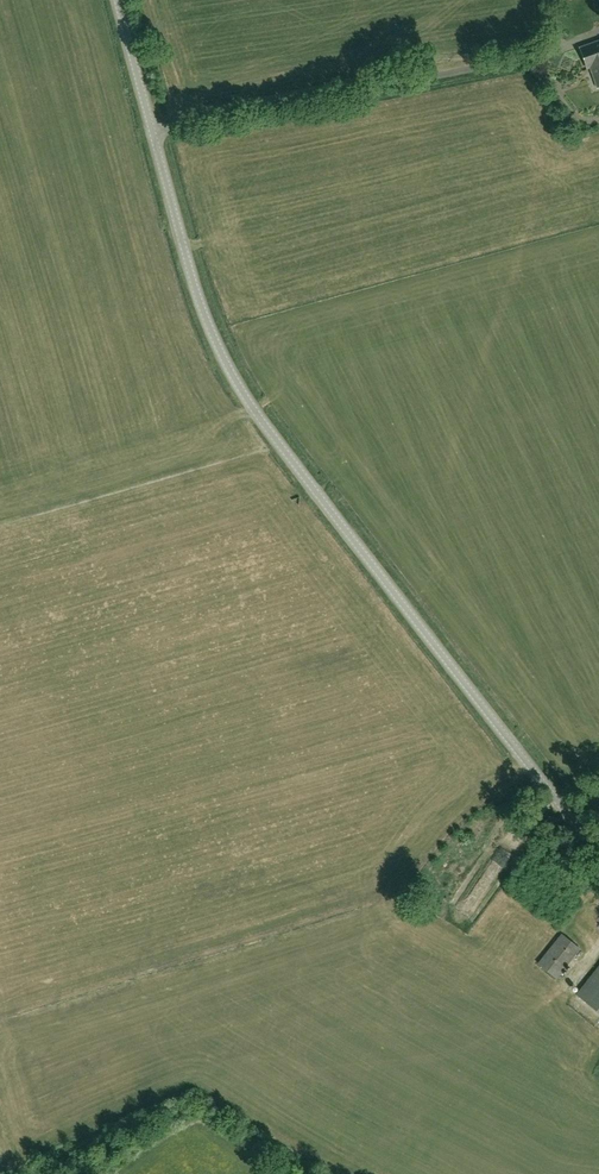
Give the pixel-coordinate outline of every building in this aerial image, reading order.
[(598,87),(598,41),(580,48),(587,68),(590,67),(598,87)] [(556,978),(580,949),(583,952),(598,932),(598,914),(587,904),(538,964),(556,978)] [(598,1012),(598,966),(577,994),(598,1012)]
